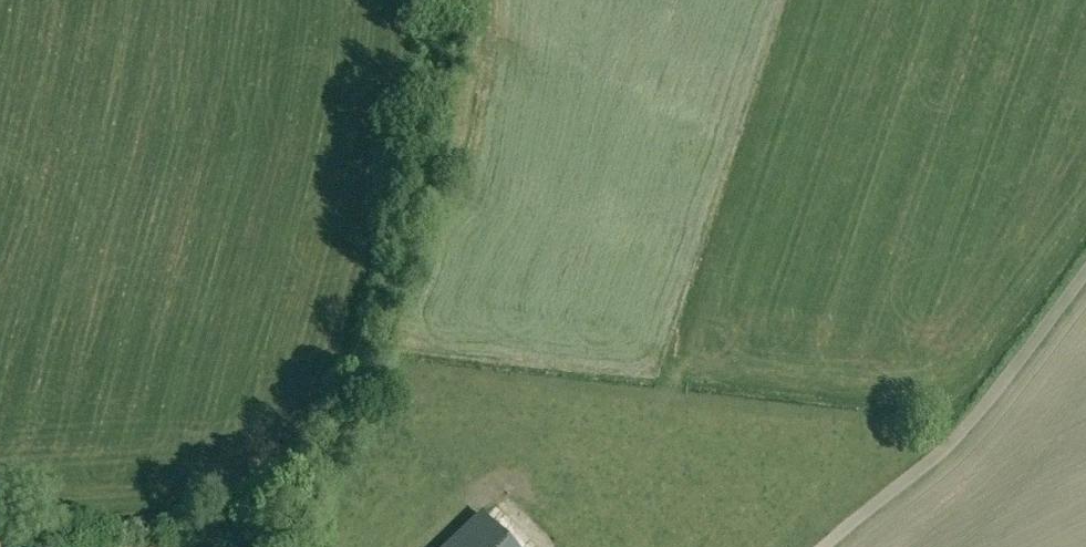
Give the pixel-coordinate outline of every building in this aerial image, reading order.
[(483,515),(450,546),(515,546),(483,515)]
